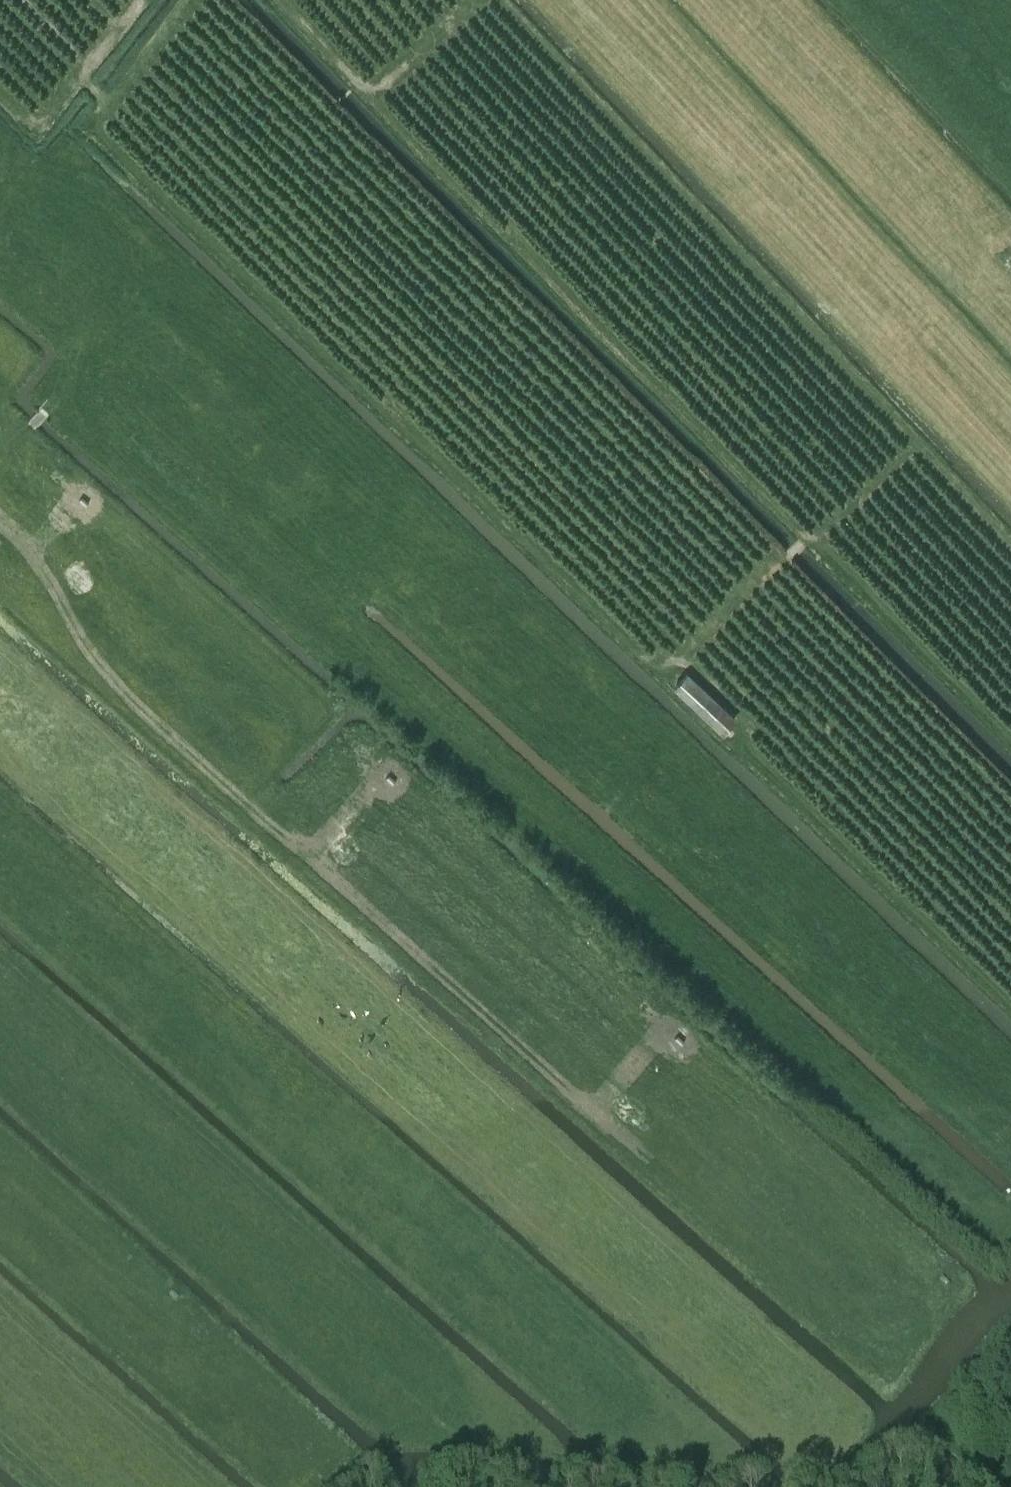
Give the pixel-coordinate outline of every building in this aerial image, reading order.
[(722,733),(736,718),(687,671),(673,686),(722,733)]
